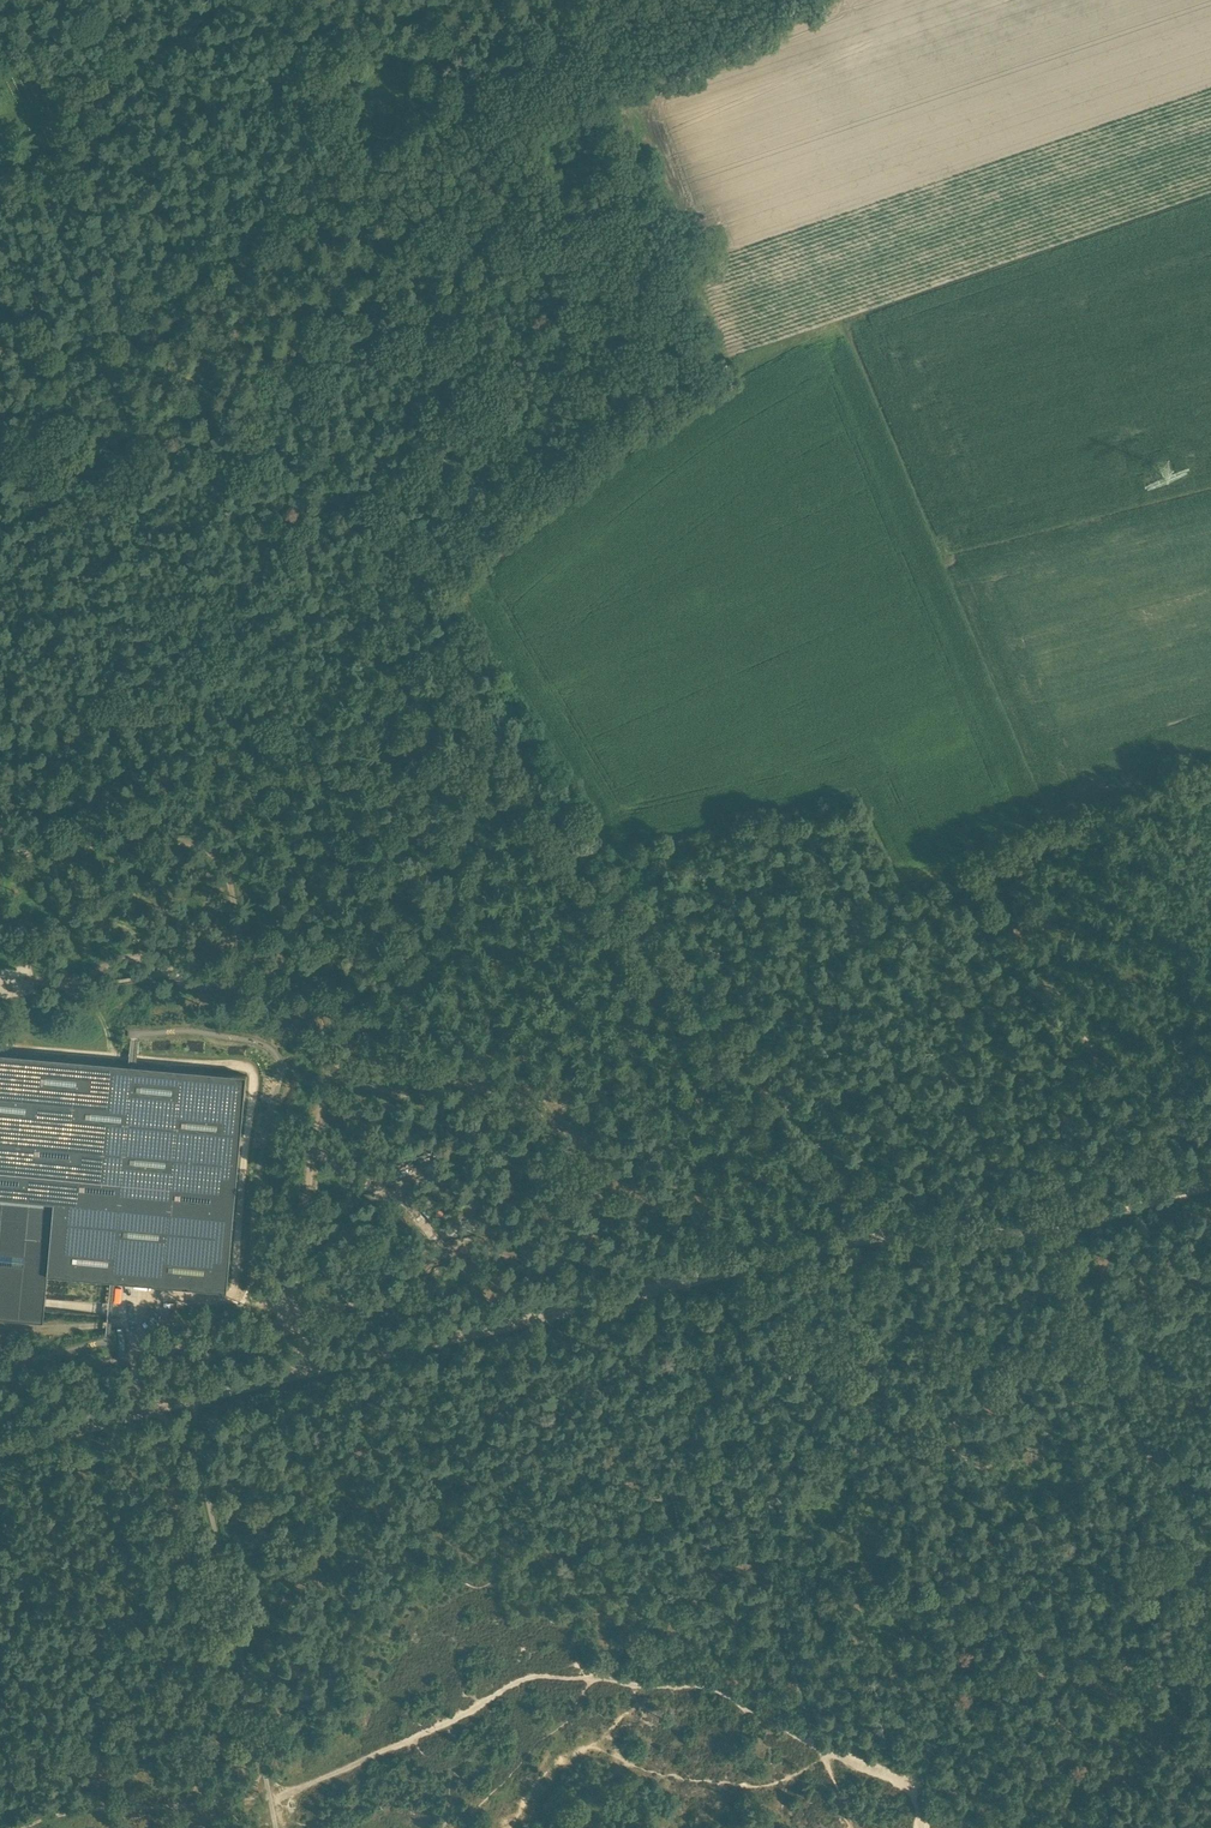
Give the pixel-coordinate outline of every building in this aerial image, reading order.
[(43,1322),(48,1273),(113,1279),(227,1289),(246,1074),(133,1064),(0,1052),(0,1318),(43,1322)]
